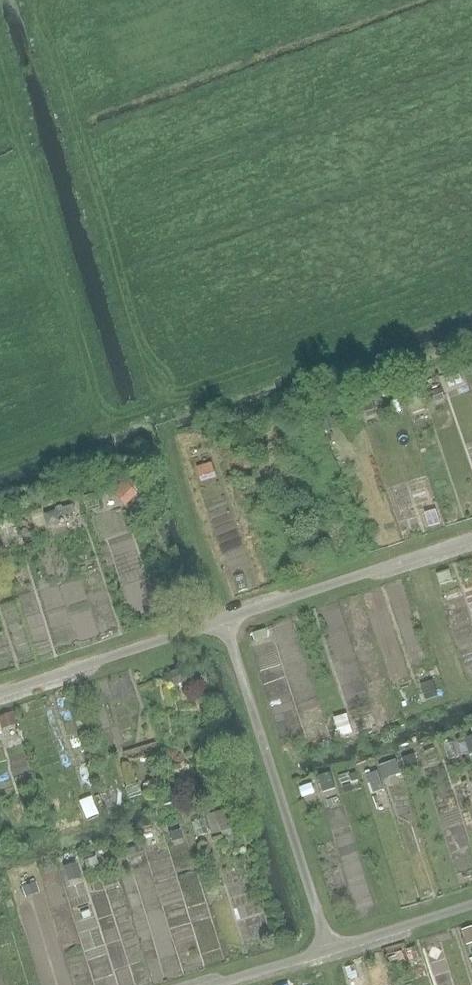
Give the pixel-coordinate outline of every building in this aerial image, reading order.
[(120,481),(113,493),(127,502),(135,490),(120,481)] [(130,506),(98,513),(112,582),(144,575),(130,506)] [(330,735),(297,618),(270,625),(277,650),(259,655),(285,747),(330,735)] [(396,756),(379,762),(383,776),(401,771),(396,756)] [(207,831),(234,826),(230,806),(204,811),(207,831)]
